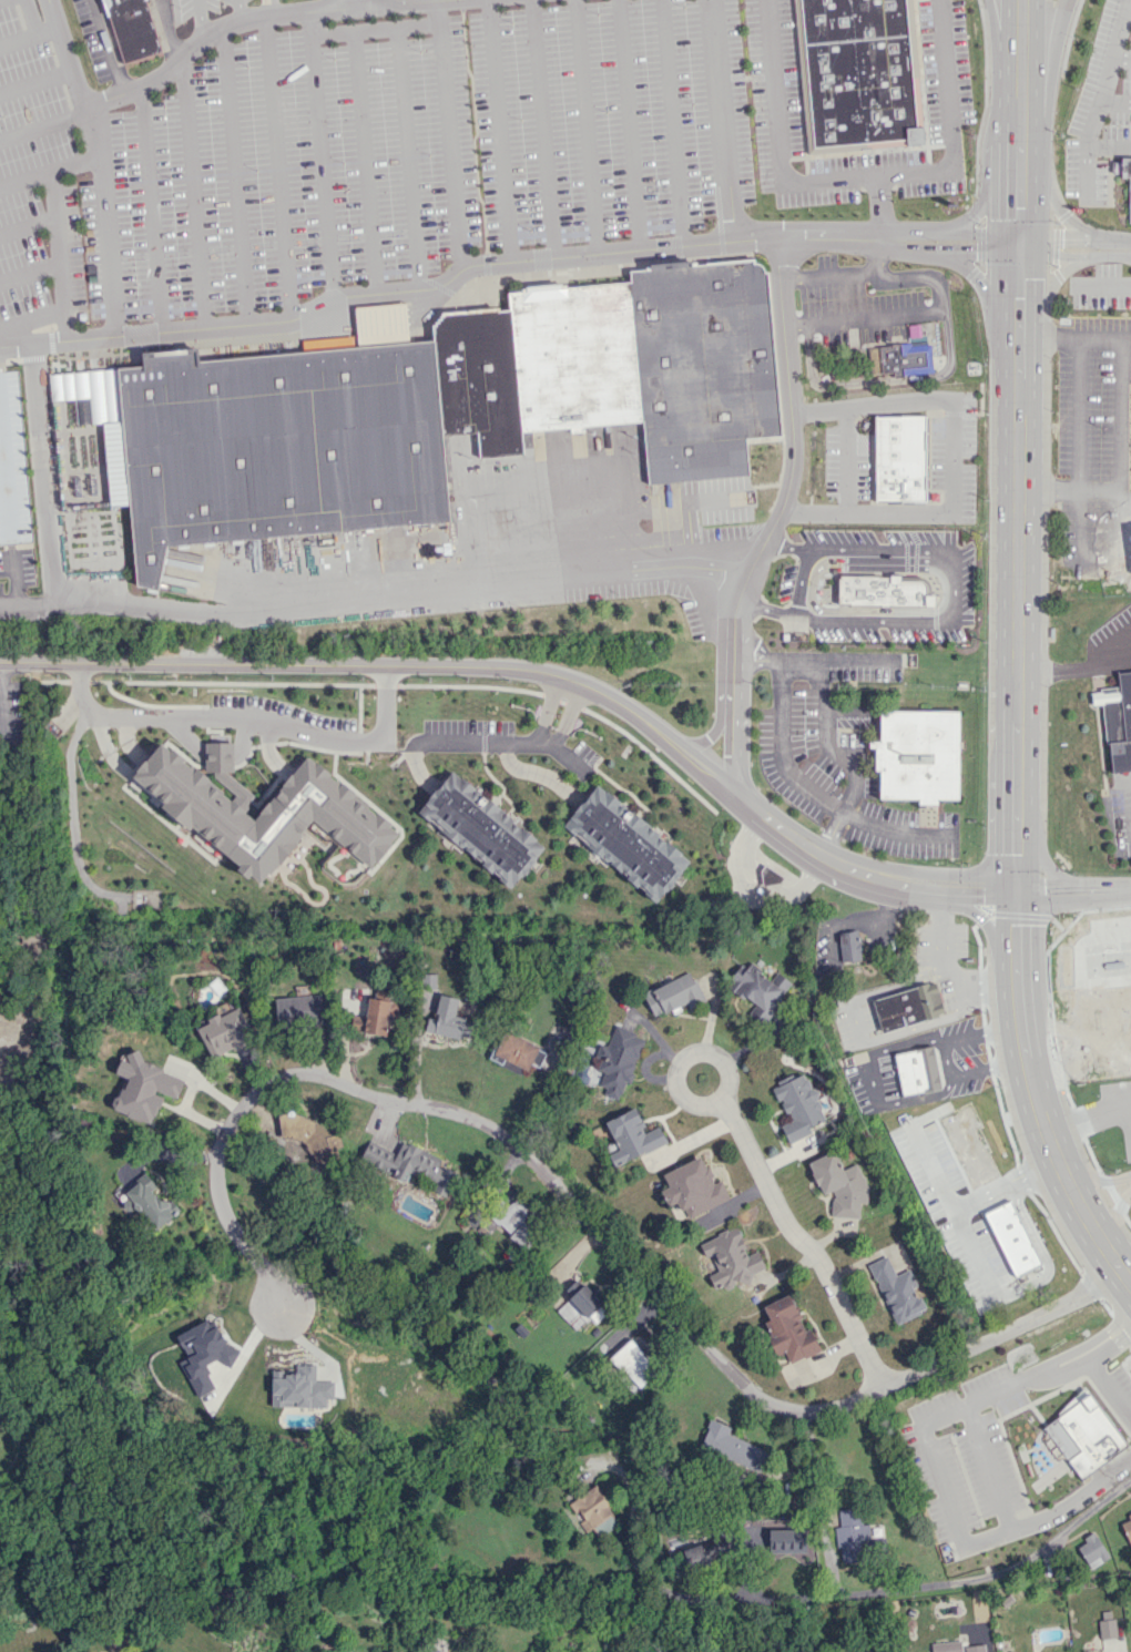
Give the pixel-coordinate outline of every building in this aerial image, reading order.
[(124,64),(162,53),(146,0),(105,0),(124,64)] [(815,149),(921,139),(910,0),(803,0),(815,149)] [(1121,179),(1129,179),(1129,221),(1130,221),(1130,158),(1121,157),(1121,179)] [(437,341),(436,325),(444,315),(510,309),(508,290),(630,281),(629,269),(748,259),(766,272),(781,436),(745,439),(748,475),(648,483),(642,421),(521,432),(524,457),(480,460),(477,432),(446,436),(437,341)] [(437,341),(411,344),(408,305),(356,308),(359,348),(203,363),(202,349),(145,355),(146,368),(122,370),(133,504),(140,587),(162,591),(171,544),(454,522),(446,436),(437,341)] [(868,349),(931,343),(934,369),(870,375),(868,349)] [(114,369),(48,375),(59,512),(133,504),(114,369)] [(877,417),(877,500),(926,499),(925,417),(877,417)] [(838,577),(920,578),(927,583),(929,588),(929,595),(934,595),(934,604),(837,603),(838,577)] [(1130,770),(1130,671),(1117,672),(1118,688),(1090,690),(1091,705),(1103,704),(1109,772),(1130,770)] [(958,711),(879,710),(879,744),(874,744),(874,770),(879,770),(879,799),(918,799),(918,804),(937,805),(937,800),(958,800),(958,711)] [(312,819),(259,883),(128,784),(160,743),(254,819),(306,756),(398,833),(369,867),(312,819)] [(233,772),(233,743),(206,743),(206,772),(233,772)] [(420,813),(456,768),(549,847),(513,887),(420,813)] [(658,900),(694,859),(599,784),(563,825),(658,900)] [(766,864),(785,877),(781,883),(763,887),(761,873),(766,864)] [(859,961),(858,932),(839,932),(840,962),(859,961)] [(1106,940),(1113,1006),(1095,1008),(1097,1026),(1116,1023),(1119,1051),(1130,1050),(1130,938),(1106,940)] [(791,982),(778,975),(774,981),(747,966),(744,971),(737,967),(725,987),(755,1004),(747,1018),(779,1037),(789,1022),(778,1015),(783,1007),(777,1004),(791,982)] [(653,1018),(686,1004),(688,1007),(702,1001),(690,972),(642,992),(653,1018)] [(435,974),(422,974),(423,989),(435,988),(435,974)] [(881,1032),(944,1014),(935,981),(871,999),(881,1032)] [(425,1031),(467,1040),(472,1021),(454,1017),(458,998),(440,994),(434,1018),(428,1017),(425,1031)] [(275,997),(276,1024),(322,1022),(322,995),(275,997)] [(399,1002),(368,997),(365,1017),(352,1015),(349,1030),(384,1035),(387,1015),(397,1017),(399,1002)] [(196,1026),(211,1059),(254,1040),(239,1007),(196,1026)] [(627,1083),(643,1035),(614,1025),(607,1046),(602,1044),(594,1069),(603,1072),(599,1085),(606,1087),(604,1095),(619,1100),(624,1082),(627,1083)] [(529,1063),(538,1068),(546,1050),(503,1030),(493,1053),(527,1069),(529,1063)] [(902,1096),(941,1089),(932,1046),(893,1053),(902,1096)] [(184,1078),(138,1062),(140,1056),(123,1050),(115,1073),(125,1077),(113,1110),(152,1124),(162,1094),(176,1099),(184,1078)] [(788,1143),(811,1133),(808,1127),(826,1119),(813,1090),(811,1091),(803,1072),(772,1085),(788,1122),(780,1125),(788,1143)] [(605,1122),(618,1150),(608,1155),(614,1167),(666,1143),(658,1126),(646,1132),(634,1108),(605,1122)] [(279,1119),(281,1140),(299,1138),(302,1164),(339,1160),(337,1135),(327,1136),(325,1115),(279,1119)] [(396,1153),(369,1141),(360,1161),(405,1181),(409,1171),(435,1183),(432,1191),(447,1197),(457,1174),(438,1166),(441,1158),(402,1141),(396,1153)] [(807,1162),(820,1192),(832,1193),(831,1217),(859,1218),(860,1205),(867,1201),(867,1188),(857,1163),(842,1169),(834,1151),(807,1162)] [(662,1173),(667,1187),(660,1190),(666,1204),(677,1200),(685,1218),(729,1199),(721,1180),(713,1183),(702,1156),(662,1173)] [(157,1187),(145,1173),(124,1189),(155,1229),(180,1210),(170,1198),(163,1203),(152,1191),(157,1187)] [(525,1248),(537,1233),(522,1221),(530,1210),(512,1197),(492,1222),(525,1248)] [(1012,1277),(1039,1266),(1012,1201),(985,1212),(1012,1277)] [(745,1255),(738,1229),(698,1240),(703,1256),(711,1254),(716,1272),(709,1274),(713,1290),(751,1279),(749,1273),(763,1269),(758,1251),(745,1255)] [(894,1324),(925,1311),(908,1270),(895,1275),(887,1256),(868,1264),(894,1324)] [(556,1310),(574,1330),(588,1317),(594,1324),(608,1310),(584,1284),(556,1310)] [(762,1306),(769,1320),(762,1323),(777,1355),(784,1352),(789,1364),(820,1350),(810,1328),(805,1330),(789,1294),(762,1306)] [(224,1366),(234,1362),(215,1318),(173,1336),(199,1396),(215,1388),(205,1365),(221,1358),(224,1366)] [(609,1359),(636,1389),(656,1371),(629,1341),(609,1359)] [(272,1407),(326,1407),(326,1399),(333,1399),(333,1381),(315,1381),(315,1365),(298,1365),(298,1372),(271,1372),(272,1407)] [(1041,1423),(1079,1479),(1126,1447),(1089,1391),(1041,1423)] [(700,1449),(754,1466),(760,1446),(728,1436),(731,1427),(709,1420),(700,1449)] [(581,1522),(580,1522),(584,1530),(613,1515),(598,1486),(570,1501),(581,1522)] [(836,1527),(840,1563),(873,1559),(868,1524),(861,1525),(859,1507),(838,1509),(840,1526),(836,1527)] [(598,1538),(618,1524),(612,1515),(592,1528),(598,1538)] [(1120,1520),(1130,1549),(1130,1516),(1120,1520)] [(1108,1559),(1096,1534),(1075,1544),(1087,1569),(1108,1559)] [(685,1548),(687,1564),(734,1559),(732,1543),(685,1548)] [(1098,1612),(1101,1639),(1115,1637),(1113,1610),(1098,1612)] [(985,1645),(962,1646),(962,1642),(931,1642),(932,1651),(985,1651),(985,1645)]
